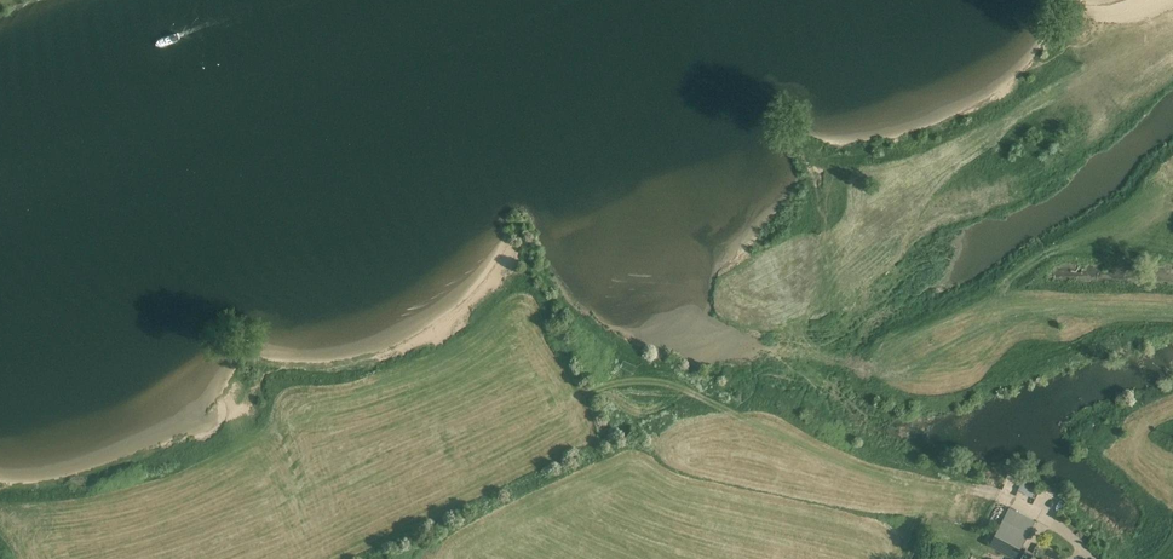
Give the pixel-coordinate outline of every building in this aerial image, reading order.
[(1019,489),(1034,496),(1037,489),(1023,482),(1019,489)] [(1004,520),(998,530),(990,544),(991,545),(1013,557),(1017,548),(1020,548),(1028,535),(1018,529),(1019,528),(1004,520)] [(1033,556),(1034,555),(1025,550),(1020,558),(1040,558),(1033,556)]
